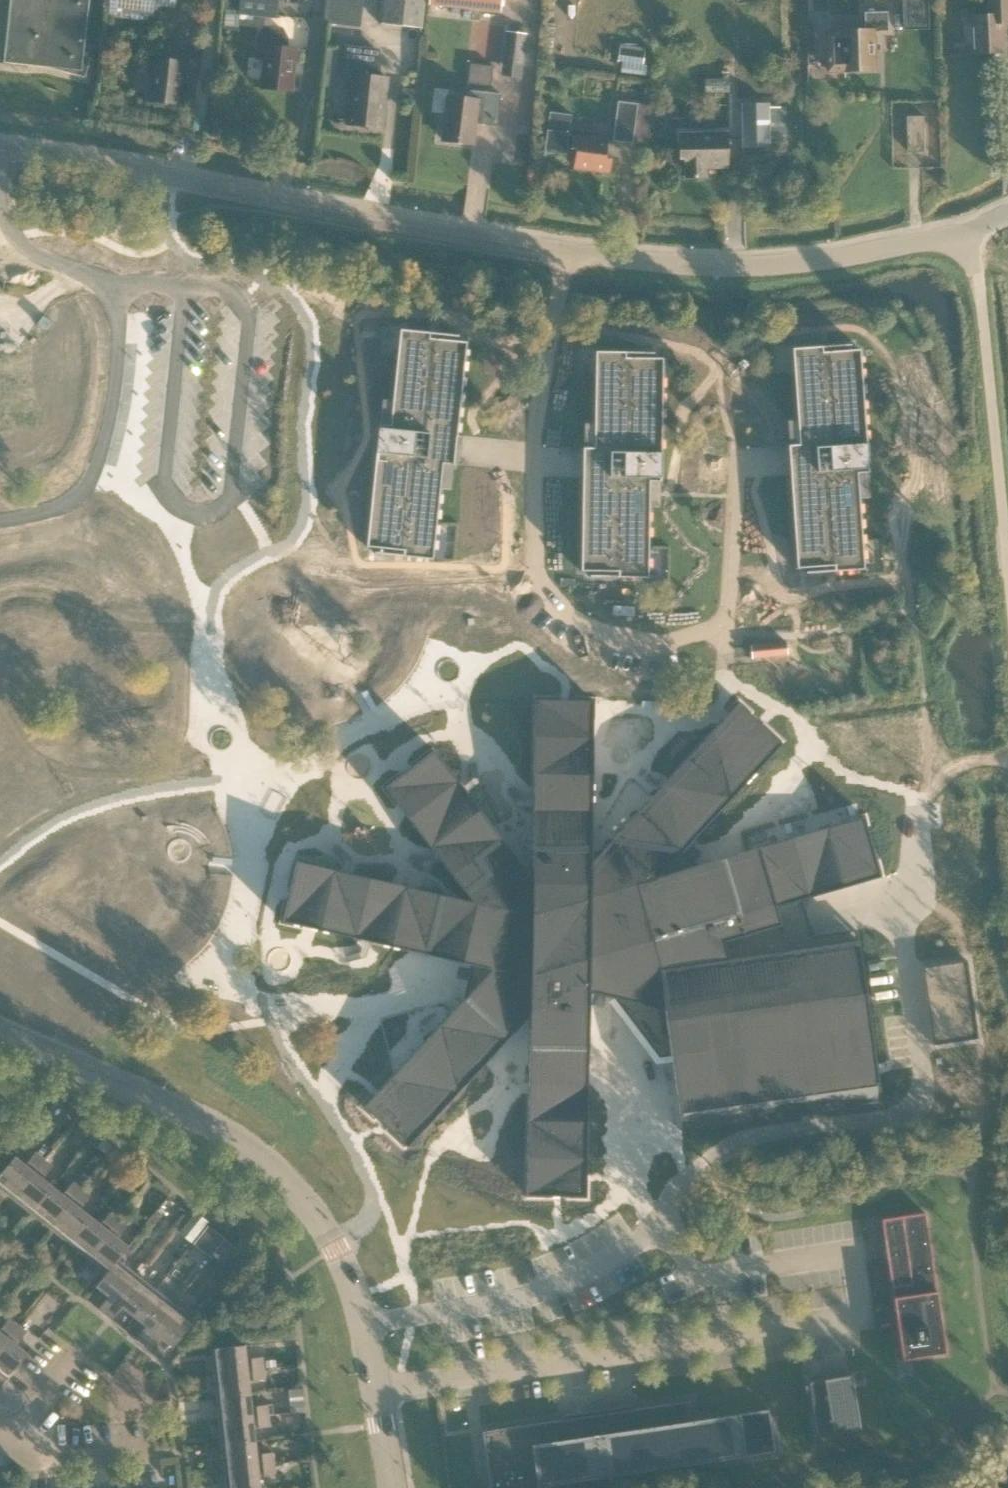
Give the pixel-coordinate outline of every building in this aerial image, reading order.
[(3,61),(47,66),(84,76),(89,56),(83,55),(89,0),(9,0),(3,61)] [(173,0),(112,0),(110,17),(152,22),(153,11),(160,5),(172,6),(173,0)] [(239,13),(275,17),(277,0),(240,0),(239,13)] [(367,23),(368,0),(332,0),(331,22),(367,23)] [(380,23),(422,28),(425,0),(383,0),(380,23)] [(428,4),(500,12),(501,0),(429,0),(428,4)] [(905,28),(931,28),(930,0),(904,0),(905,28)] [(990,14),(976,15),(978,53),(1006,51),(1005,22),(1007,22),(1007,0),(990,0),(990,14)] [(867,29),(846,30),(827,30),(828,71),(877,70),(876,30),(889,30),(889,11),(866,12),(867,29)] [(282,28),(273,26),(264,26),(258,34),(256,48),(265,49),(261,87),(291,90),(295,48),(285,47),(286,37),(282,28)] [(527,34),(505,31),(502,62),(523,64),(527,34)] [(381,126),(386,79),(371,77),(371,71),(374,72),(376,49),(346,46),(343,78),(345,78),(345,76),(353,77),(348,122),(381,126)] [(644,51),(618,48),(617,61),(643,64),(644,51)] [(184,61),(154,58),(149,100),(179,103),(184,61)] [(492,66),(470,64),(467,84),(490,86),(492,66)] [(501,93),(470,89),(469,97),(448,95),(442,139),(472,143),(474,123),(497,125),(501,93)] [(636,104),(617,101),(612,140),(631,142),(636,104)] [(781,105),(767,105),(767,102),(741,103),(742,147),(782,146),(781,105)] [(570,114),(549,112),(546,130),(542,155),(544,156),(545,152),(565,154),(566,148),(576,149),(573,167),(608,172),(609,158),(604,157),(607,139),(568,134),(570,114)] [(926,151),(924,115),(908,116),(909,151),(926,151)] [(727,166),(726,131),(678,133),(679,151),(684,151),(684,177),(704,176),(704,167),(727,166)] [(203,323),(210,420),(262,417),(259,377),(278,376),(274,318),(203,323)] [(432,558),(442,460),(453,461),(454,449),(465,342),(428,338),(428,333),(398,330),(389,428),(377,427),(365,546),(403,550),(402,555),(432,558)] [(850,345),(850,344),(791,348),(798,444),(787,445),(796,568),(833,565),(833,569),(805,571),(805,573),(863,569),(857,473),(868,472),(859,349),(822,351),(821,347),(850,345)] [(589,574),(588,576),(647,577),(649,481),(660,481),(662,358),(625,357),(625,353),(653,354),(653,352),(594,351),(593,447),(582,447),(581,464),(580,570),(617,571),(617,575),(589,574)] [(752,658),(777,655),(775,642),(750,645),(752,658)] [(287,900),(282,921),(303,926),(316,929),(356,938),(357,934),(364,935),(372,937),(371,941),(408,950),(471,964),(470,968),(467,980),(463,998),(453,1009),(452,1011),(394,1072),(393,1074),(377,1090),(373,1095),(363,1106),(376,1118),(381,1123),(386,1128),(406,1146),(483,1063),(528,1015),(529,1015),(527,1092),(526,1194),(553,1195),(560,1195),(567,1195),(585,1195),(585,1180),(585,1174),(587,1083),(588,991),(594,993),(599,994),(605,995),(614,997),(658,1056),(670,1055),(671,1060),(676,1095),(678,1094),(679,1102),(677,1103),(681,1131),(880,1103),(876,1074),(874,1074),(873,1066),(875,1066),(855,929),(811,935),(801,899),(880,876),(876,860),(866,826),(863,816),(860,817),(748,850),(745,851),(696,865),(693,862),(684,853),(681,850),(693,837),(781,743),(761,724),(757,721),(750,714),(738,703),(728,714),(722,719),(668,778),(650,797),(591,860),(590,860),(591,834),(591,829),(591,827),(593,720),(593,700),(575,699),(561,699),(534,699),(532,786),(532,793),(536,793),(536,799),(536,801),(536,808),(532,808),(532,810),(531,877),(530,877),(492,826),(467,793),(464,796),(459,789),(454,783),(457,781),(434,749),(412,766),(401,774),(384,787),(398,804),(407,816),(430,847),(434,845),(438,850),(443,857),(440,860),(470,900),(470,901),(457,898),(441,894),(419,889),(391,883),(352,873),(349,873),(348,877),(340,875),(333,873),(334,869),(296,861),(289,888),(287,900)] [(369,793),(367,753),(288,756),(289,778),(339,776),(340,794),(369,793)] [(18,932),(53,972),(55,991),(81,989),(111,963),(110,952),(117,946),(114,917),(91,919),(77,912),(75,890),(58,892),(42,883),(52,866),(0,837),(0,934),(18,932)] [(966,959),(921,965),(932,1044),(977,1038),(966,959)] [(12,1197),(43,1158),(35,1151),(24,1164),(13,1155),(0,1172),(0,1187),(12,1197)] [(12,1197),(31,1212),(52,1186),(42,1178),(52,1165),(43,1158),(12,1197)] [(52,1186),(31,1212),(50,1227),(81,1188),(72,1181),(62,1194),(52,1186)] [(90,1194),(81,1188),(50,1227),(69,1242),(89,1216),(79,1207),(90,1194)] [(100,1224),(89,1216),(69,1242),(88,1257),(119,1217),(110,1211),(100,1224)] [(194,1212),(178,1232),(191,1242),(207,1222),(194,1212)] [(902,1358),(945,1352),(925,1212),(881,1218),(902,1358)] [(119,1217),(88,1257),(106,1271),(107,1272),(117,1259),(128,1246),(117,1237),(127,1224),(119,1217)] [(207,1224),(193,1242),(202,1249),(216,1231),(207,1224)] [(98,1308),(105,1313),(136,1274),(117,1259),(107,1272),(106,1271),(96,1285),(108,1295),(98,1308)] [(134,1315),(155,1289),(136,1274),(105,1313),(112,1318),(122,1305),(134,1315)] [(174,1304),(155,1289),(134,1315),(146,1325),(136,1338),(143,1343),(174,1304)] [(174,1304),(143,1343),(149,1348),(160,1335),(172,1346),(193,1319),(174,1304)] [(17,1324),(8,1317),(0,1328),(0,1346),(17,1324)] [(26,1331),(30,1325),(24,1320),(20,1326),(17,1324),(0,1346),(0,1374),(6,1379),(26,1352),(15,1344),(26,1331)] [(263,1367),(262,1356),(245,1357),(244,1344),(211,1347),(213,1372),(263,1367)] [(216,1396),(249,1392),(248,1379),(264,1378),(263,1367),(213,1372),(216,1396)] [(858,1427),(850,1374),(816,1380),(808,1381),(816,1433),(858,1427)] [(268,1414),(267,1403),(250,1405),(249,1392),(216,1396),(218,1420),(268,1414)] [(490,1487),(518,1487),(774,1450),(768,1408),(688,1420),(686,1401),(690,1400),(690,1399),(631,1408),(630,1404),(566,1413),(561,1414),(562,1418),(482,1430),(490,1487)] [(218,1420),(221,1444),(254,1440),(253,1427),(269,1425),(268,1414),(218,1420)] [(221,1444),(224,1467),(273,1462),(272,1451),(256,1453),(254,1440),(221,1444)] [(224,1467),(226,1487),(259,1487),(258,1475),(274,1473),(273,1462),(224,1467)]
